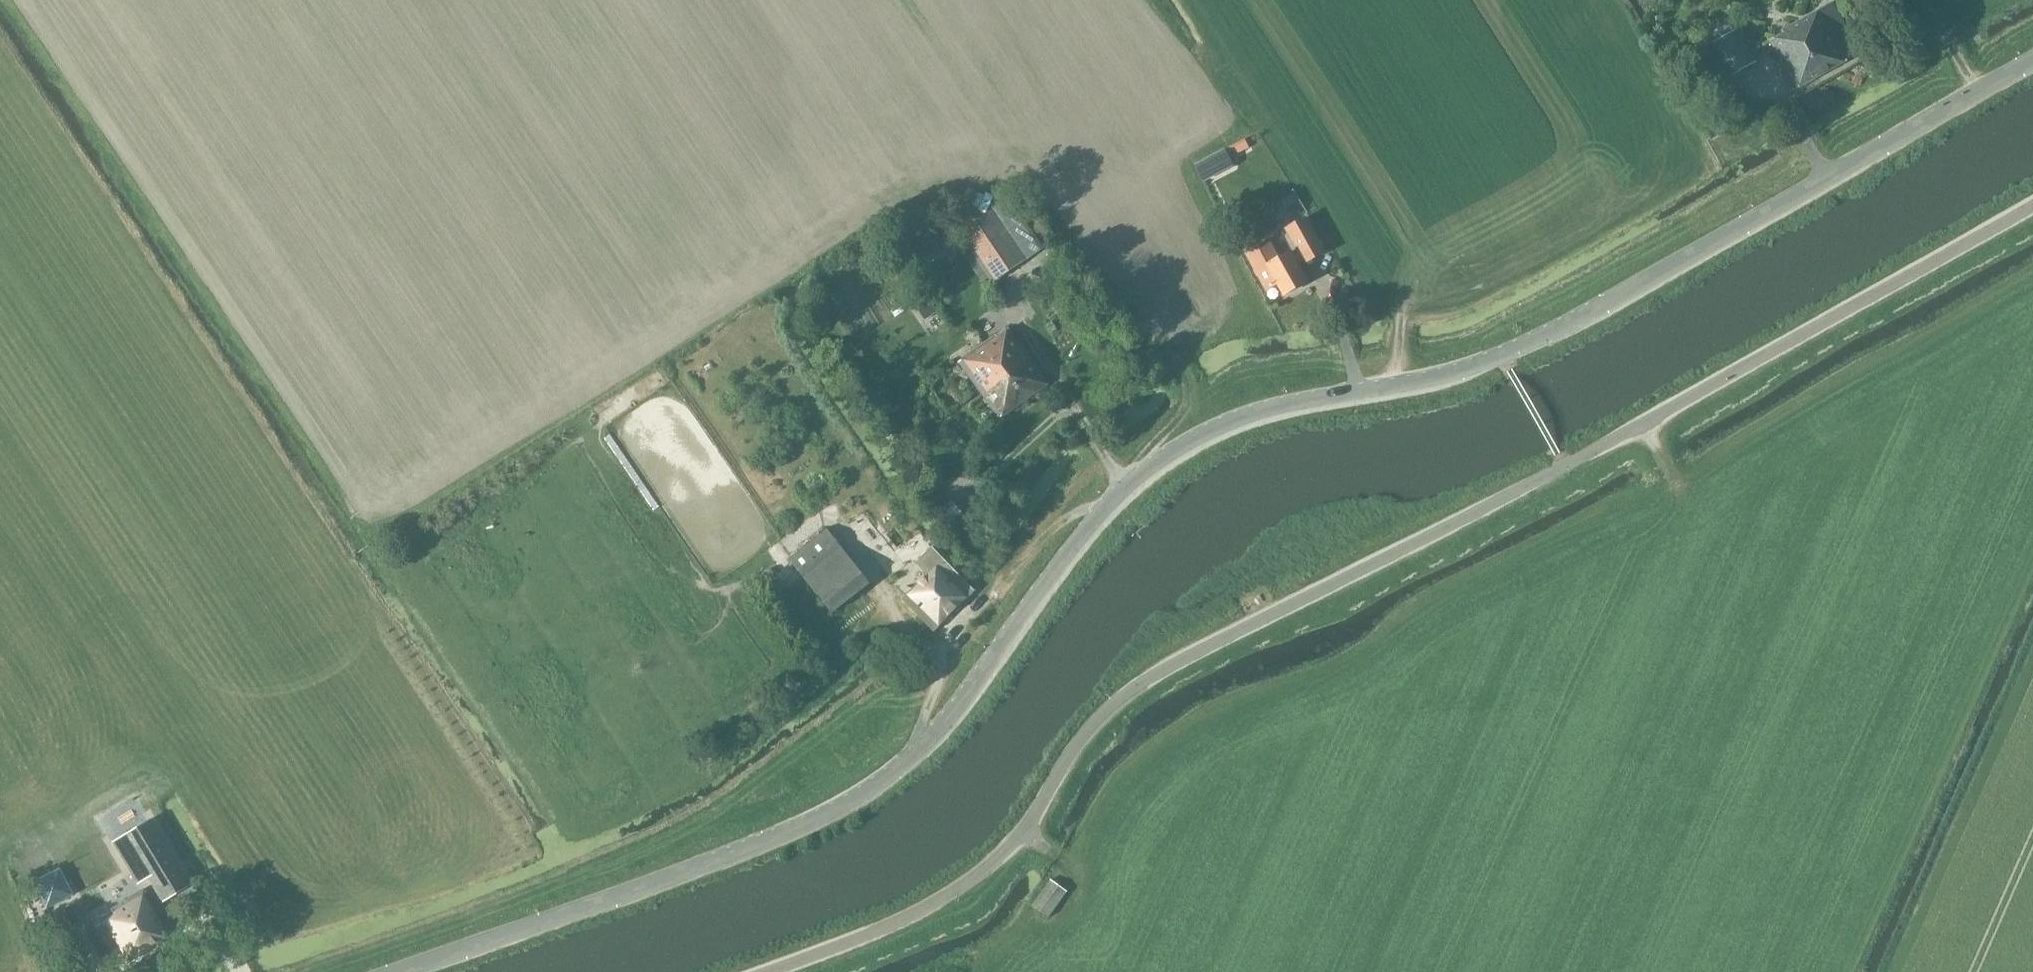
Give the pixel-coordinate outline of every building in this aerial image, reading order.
[(1850,0),(1844,4),(1854,20),(1860,17),(1850,0)] [(1792,93),(1847,63),(1846,61),(1860,53),(1833,4),(1783,32),(1785,35),(1771,42),(1786,70),(1781,73),(1792,93)] [(1733,75),(1755,62),(1735,28),(1714,41),(1733,75)] [(1009,198),(991,211),(1025,261),(1043,248),(1009,198)] [(1025,261),(991,211),(958,234),(992,284),(1025,261)] [(1279,259),(1269,242),(1246,256),(1267,291),(1278,284),(1285,296),(1308,282),(1297,264),(1304,259),(1306,262),(1324,252),(1303,217),(1286,228),(1299,250),(1291,255),(1290,253),(1279,259)] [(938,237),(915,251),(924,266),(947,252),(938,237)] [(1052,259),(1042,266),(1048,275),(1066,263),(1057,249),(1049,254),(1052,259)] [(929,300),(919,307),(927,318),(937,311),(929,300)] [(996,335),(960,362),(1000,417),(1048,383),(1009,330),(998,339),(996,335)] [(894,562),(922,542),(886,491),(857,511),(894,562)] [(828,529),(790,559),(799,570),(821,599),(859,569),(828,529)] [(928,575),(903,599),(934,631),(974,591),(933,549),(917,564),(928,575)] [(148,821),(112,842),(128,869),(138,863),(148,878),(162,902),(188,887),(148,821)] [(58,869),(31,883),(45,909),(45,910),(72,896),(58,869)] [(1068,892),(1051,880),(1033,906),(1049,918),(1068,892)] [(172,936),(144,890),(111,910),(114,915),(102,923),(127,963),(172,936)]
